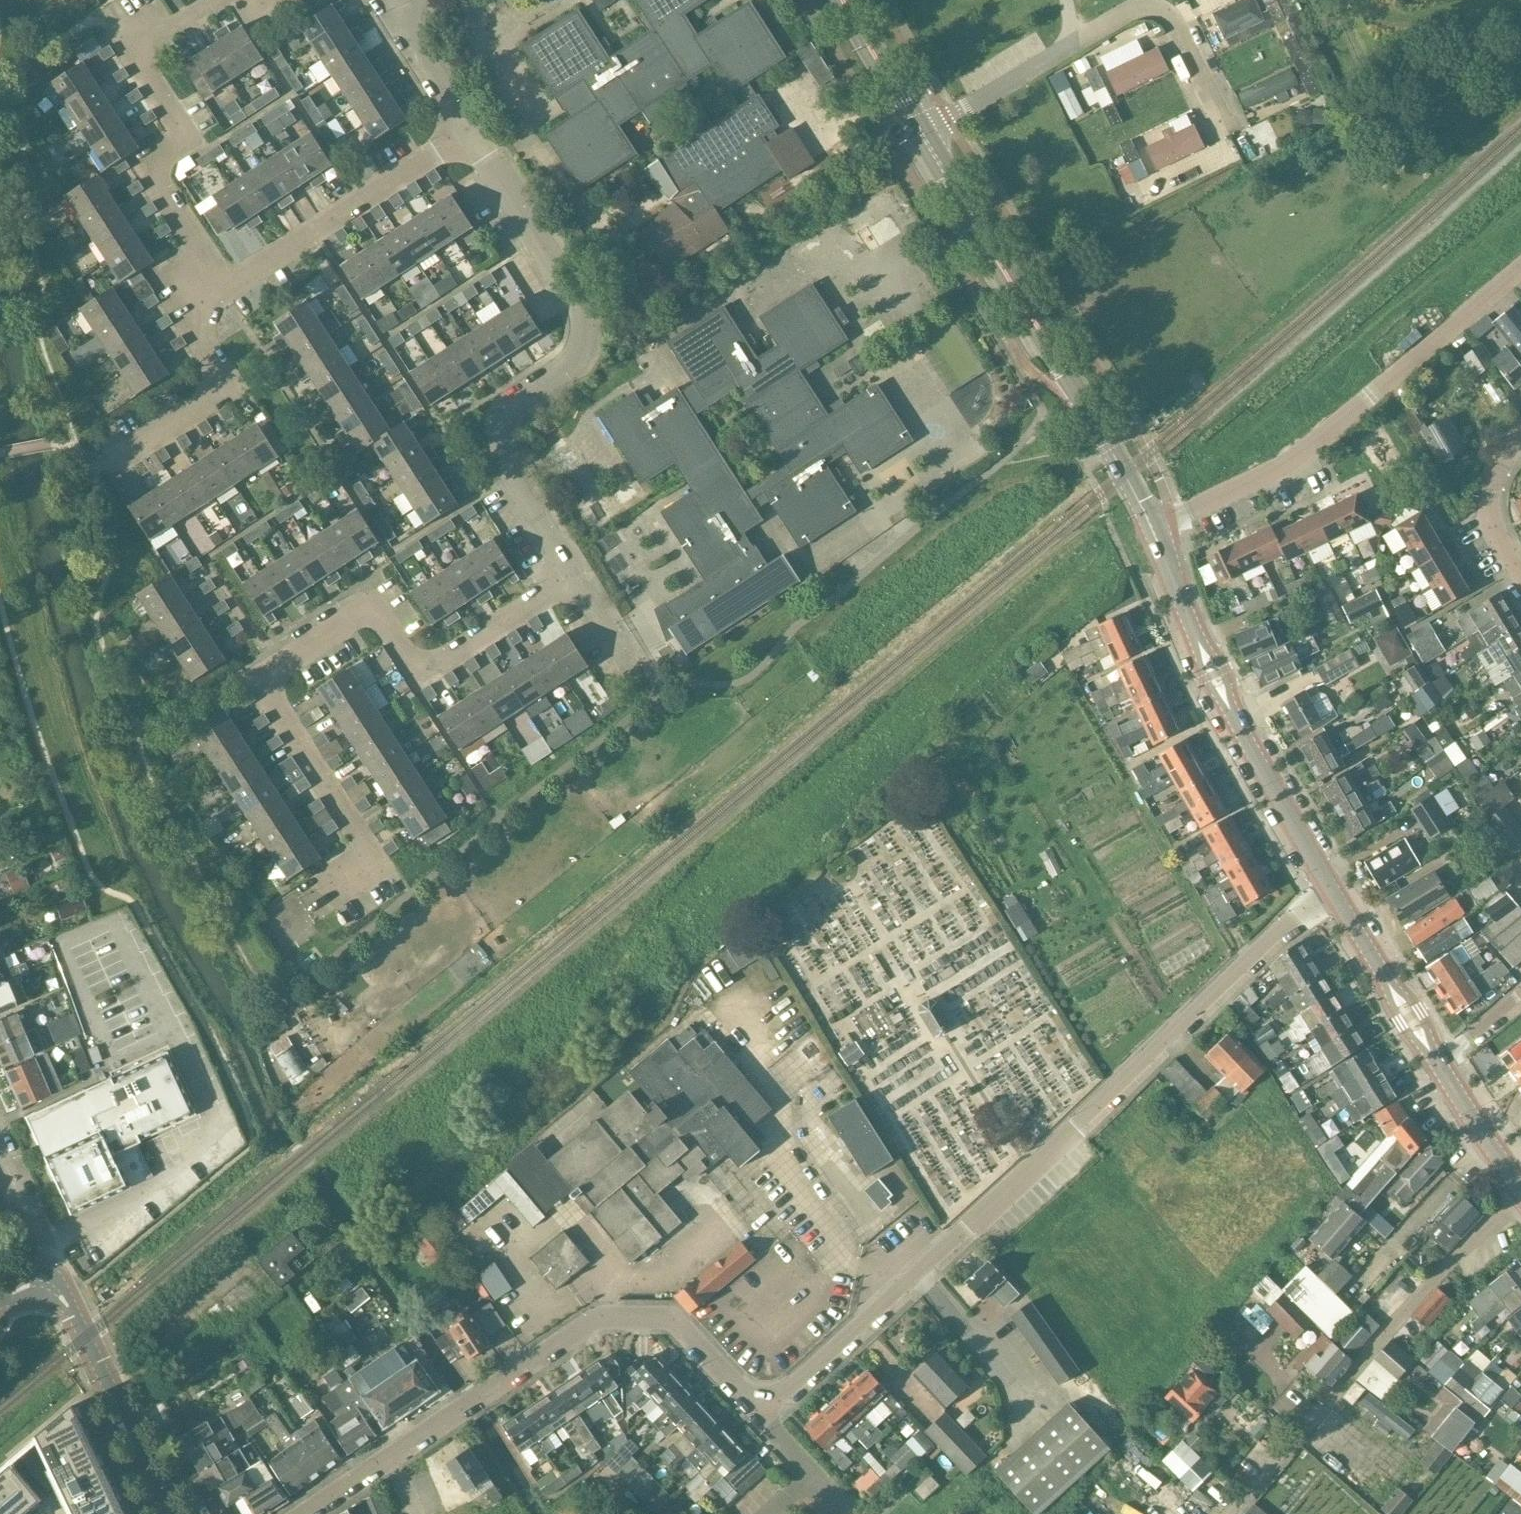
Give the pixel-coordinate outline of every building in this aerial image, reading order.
[(605,38),(598,42),(578,11),(522,47),(555,99),(557,98),(571,119),(545,136),(581,191),(636,155),(618,126),(642,111),(651,124),(661,114),(694,103),(687,81),(711,65),(739,108),(756,97),(747,83),(785,58),(749,3),(719,23),(714,16),(707,21),(711,28),(697,37),(684,17),(709,0),(634,0),(643,13),(638,17),(643,25),(644,24),(649,33),(609,59),(603,50),(610,46),(605,38)] [(614,0),(596,0),(593,2),(600,13),(615,2),(614,0)] [(1236,0),(1203,0),(1209,14),(1214,12),(1213,10),(1236,0)] [(1255,0),(1244,0),(1211,16),(1224,42),(1266,22),(1255,0)] [(1275,25),(1302,12),(1296,0),(1263,0),(1275,25)] [(341,1),(300,28),(311,44),(343,24),(336,14),(345,8),(341,1)] [(343,24),(311,44),(322,61),(362,34),(358,28),(349,33),(343,24)] [(232,36),(226,27),(220,30),(246,72),(263,60),(243,29),(232,36)] [(213,35),(219,44),(210,50),(230,82),(246,72),(220,30),(213,35)] [(366,41),(362,34),(322,61),(332,77),(364,56),(357,46),(366,41)] [(1295,36),(1283,42),(1310,96),(1323,90),(1325,94),(1333,90),(1325,74),(1331,72),(1319,48),(1305,56),(1295,36)] [(817,86),(834,79),(817,40),(800,48),(817,86)] [(274,43),(266,48),(275,61),(283,55),(274,43)] [(116,55),(110,45),(98,53),(104,62),(116,55)] [(194,47),(187,52),(204,77),(213,93),(214,94),(230,82),(210,50),(200,56),(194,47)] [(1105,76),(1117,101),(1170,75),(1158,50),(1105,76)] [(370,65),(364,56),(332,77),(343,93),(383,67),(378,59),(370,65)] [(51,85),(65,107),(97,85),(83,64),(51,85)] [(280,69),(288,82),(297,77),(288,64),(280,69)] [(130,77),(124,67),(112,75),(117,85),(130,77)] [(383,67),(343,93),(353,109),(385,88),(378,78),(387,73),(383,67)] [(1098,102),(1103,111),(1111,129),(1123,123),(1114,104),(1106,86),(1105,86),(1096,67),(1085,73),(1091,86),(1083,90),(1090,106),(1098,102)] [(1238,96),(1246,113),(1299,87),(1290,70),(1238,96)] [(193,85),(203,101),(214,94),(213,93),(204,77),(193,85)] [(295,93),(304,88),(297,77),(288,82),(295,93)] [(65,107),(79,128),(111,106),(97,85),(65,107)] [(133,105),(144,98),(138,88),(127,96),(133,105)] [(275,88),(262,97),(267,105),(280,96),(275,88)] [(385,88),(353,109),(364,125),(404,99),(399,92),(391,97),(385,88)] [(1072,88),(1058,95),(1071,120),(1085,113),(1072,88)] [(778,127),(758,95),(756,97),(739,108),(658,160),(642,171),(663,192),(667,190),(672,198),(670,199),(674,203),(638,240),(652,257),(657,254),(670,271),(727,234),(716,214),(783,171),(789,181),(815,163),(792,127),(778,136),(774,130),(778,127)] [(251,104),(256,112),(267,105),(262,97),(251,104)] [(309,97),(301,102),(309,115),(318,109),(309,97)] [(408,105),(404,99),(364,125),(375,142),(406,121),(399,110),(408,105)] [(285,103),(273,111),(278,119),(290,111),(285,103)] [(125,128),(111,106),(79,128),(93,149),(125,128)] [(146,126),(157,119),(158,118),(152,109),(140,117),(146,126)] [(316,126),(325,120),(318,109),(309,115),(316,126)] [(230,117),(235,126),(247,118),(242,110),(230,117)] [(261,118),(266,127),(278,119),(273,111),(261,118)] [(258,132),(252,124),(240,132),(246,140),(258,132)] [(1145,150),(1156,173),(1204,149),(1193,127),(1145,150)] [(93,149),(107,171),(114,166),(119,175),(131,168),(125,159),(139,149),(125,128),(93,149)] [(330,129),(322,134),(330,147),(338,142),(330,129)] [(229,139),(234,147),(246,140),(240,132),(229,139)] [(311,134),(294,145),(321,185),(327,181),(322,173),(332,166),(311,134)] [(1131,139),(1118,144),(1136,182),(1149,176),(1131,139)] [(337,158),(345,152),(338,142),(330,147),(337,158)] [(220,145),(208,152),(213,161),(226,153),(220,145)] [(309,181),(314,189),(321,185),(294,145),(278,155),(299,187),(309,181)] [(196,160),(201,168),(213,161),(208,152),(196,160)] [(288,206),(295,202),(289,193),(299,187),(278,155),(262,166),(288,206)] [(276,202),(282,211),(288,206),(262,166),(246,176),(267,208),(276,202)] [(425,174),(433,185),(442,179),(434,169),(425,174)] [(97,176),(65,197),(80,219),(111,198),(97,176)] [(246,176),(230,186),(256,227),(263,222),(257,214),(267,208),(246,176)] [(144,189),(139,180),(127,188),(133,197),(144,189)] [(415,181),(406,187),(413,199),(422,191),(415,181)] [(213,197),(234,229),(244,223),(249,231),(256,227),(230,186),(213,197)] [(405,204),(397,193),(388,198),(395,210),(405,204)] [(473,229),(452,197),(433,209),(453,241),(473,229)] [(125,219),(111,198),(80,219),(93,240),(125,219)] [(147,218),(158,211),(152,202),(141,209),(147,218)] [(377,222),(386,215),(379,204),(370,210),(377,222)] [(433,209),(415,220),(435,253),(453,241),(433,209)] [(368,227),(361,216),(352,222),(359,233),(368,227)] [(125,219),(93,240),(107,261),(139,240),(125,219)] [(435,253),(415,220),(397,232),(417,264),(435,253)] [(172,232),(166,223),(155,230),(161,239),(172,232)] [(341,245),(350,239),(343,228),(334,234),(341,245)] [(397,232),(378,244),(399,276),(417,264),(397,232)] [(107,261),(121,282),(128,278),(134,288),(145,280),(139,270),(153,262),(139,240),(107,261)] [(378,244),(360,255),(381,288),(399,276),(378,244)] [(341,268),(361,300),(381,288),(360,255),(341,268)] [(315,267),(329,289),(340,282),(326,260),(315,267)] [(414,288),(427,307),(461,283),(455,273),(437,285),(431,276),(414,288)] [(497,282),(491,273),(479,280),(485,289),(497,282)] [(643,484),(678,462),(687,476),(762,427),(773,444),(798,428),(777,395),(803,378),(799,371),(848,340),(811,284),(760,318),(778,346),(758,359),(724,307),(668,343),(698,390),(684,399),(677,388),(645,409),(634,394),(599,417),(643,484)] [(344,285),(335,290),(351,314),(359,309),(344,285)] [(479,294),(473,285),(461,292),(467,301),(479,294)] [(112,289),(81,310),(95,332),(127,311),(112,289)] [(149,309),(160,303),(154,293),(143,300),(149,309)] [(460,306),(454,297),(443,304),(449,313),(460,306)] [(520,302),(502,314),(523,346),(541,334),(520,302)] [(306,303),(274,323),(281,333),(272,338),(276,345),(317,318),(306,303)] [(1520,358),(1520,309),(1517,304),(1494,322),(1508,342),(1520,358)] [(443,318),(436,308),(425,316),(431,325),(443,318)] [(127,311),(95,332),(108,353),(140,332),(127,311)] [(173,324),(168,314),(157,322),(162,331),(173,324)] [(483,326),(504,358),(523,346),(502,314),(483,326)] [(356,323),(372,346),(380,341),(365,317),(356,323)] [(295,355),(327,334),(317,318),(276,345),(280,351),(289,346),(295,355)] [(407,328),(413,337),(425,330),(418,320),(407,328)] [(483,326),(465,337),(486,370),(504,358),(483,326)] [(140,332),(108,353),(122,374),(154,353),(140,332)] [(406,342),(399,332),(388,339),(394,349),(406,342)] [(302,365),(293,371),(297,377),(338,351),(327,334),(295,355),(302,365)] [(170,343),(176,352),(187,344),(182,335),(170,343)] [(468,382),(486,370),(465,337),(447,349),(468,382)] [(1493,364),(1481,344),(1463,357),(1476,378),(1493,364)] [(377,354),(393,378),(401,373),(385,349),(377,354)] [(447,349),(429,361),(450,393),(468,382),(447,349)] [(1513,390),(1520,383),(1520,367),(1507,349),(1491,361),(1513,390)] [(348,367),(338,351),(297,377),(301,383),(310,378),(316,387),(348,367)] [(136,396),(168,375),(154,353),(122,374),(136,396)] [(857,376),(871,366),(866,359),(852,369),(857,376)] [(410,373),(431,405),(450,393),(429,361),(410,373)] [(323,398),(314,403),(318,410),(359,383),(348,367),(316,387),(323,398)] [(773,444),(762,427),(687,476),(696,490),(661,513),(705,580),(666,606),(673,618),(677,615),(681,622),(670,630),(688,656),(689,656),(688,654),(799,580),(800,581),(801,581),(783,554),(767,565),(755,546),(753,547),(743,533),(762,521),(755,510),(769,500),(800,548),(856,512),(821,459),(843,445),(861,474),(913,440),(876,385),(828,416),(803,378),(777,395),(798,428),(773,444)] [(422,405),(407,382),(398,387),(413,410),(422,405)] [(369,399),(359,383),(318,410),(322,416),(331,410),(337,420),(369,399)] [(344,430),(335,436),(339,442),(380,415),(369,399),(337,420),(344,430)] [(1464,447),(1447,418),(1426,430),(1411,404),(1399,414),(1423,452),(1430,448),(1438,462),(1464,447)] [(234,417),(227,407),(219,412),(225,422),(234,417)] [(339,442),(343,448),(352,442),(359,453),(372,444),(391,432),(380,415),(339,442)] [(391,432),(372,444),(383,460),(415,439),(409,430),(417,424),(413,417),(391,432)] [(213,430),(206,420),(197,426),(204,436),(213,430)] [(258,425),(236,439),(257,471),(279,457),(258,425)] [(185,434),(176,439),(183,450),(191,444),(185,434)] [(236,439),(215,453),(236,485),(257,471),(236,439)] [(421,449),(415,439),(383,460),(394,477),(434,450),(430,444),(421,449)] [(163,448),(155,453),(162,463),(170,458),(163,448)] [(434,450),(394,477),(404,493),(436,472),(430,463),(438,457),(434,450)] [(215,453),(194,467),(214,499),(236,485),(215,453)] [(339,466),(346,478),(354,473),(346,461),(339,466)] [(149,471),(142,462),(134,467),(141,477),(149,471)] [(194,467),(172,481),(193,513),(214,499),(194,467)] [(436,472),(404,493),(415,509),(456,483),(451,476),(442,481),(436,472)] [(127,486),(120,476),(112,481),(118,492),(127,486)] [(172,481),(151,494),(172,526),(174,525),(179,533),(198,522),(192,513),(193,513),(172,481)] [(330,481),(320,488),(325,495),(336,488),(330,481)] [(360,482),(352,487),(360,499),(367,494),(360,482)] [(460,490),(456,483),(415,509),(426,526),(458,505),(451,495),(460,490)] [(308,496),(312,503),(325,495),(320,488),(308,496)] [(150,541),(172,526),(151,494),(129,509),(150,541)] [(375,505),(367,494),(360,499),(367,510),(375,505)] [(1368,522),(1355,494),(1334,504),(1347,532),(1368,522)] [(298,501),(287,508),(292,516),(303,509),(298,501)] [(1334,504),(1313,514),(1326,542),(1347,532),(1334,504)] [(477,514),(472,506),(460,514),(465,521),(477,514)] [(276,516),(280,524),(292,516),(287,508),(276,516)] [(358,510),(342,521),(368,562),(375,558),(369,548),(379,542),(358,510)] [(1375,524),(1391,527),(1393,514),(1377,511),(1375,524)] [(1420,511),(1394,527),(1406,547),(1432,531),(1420,511)] [(381,514),(373,519),(381,531),(389,526),(381,514)] [(1326,542),(1313,514),(1292,524),(1305,552),(1326,542)] [(455,528),(450,520),(439,527),(444,535),(455,528)] [(368,562),(342,521),(325,532),(346,564),(355,558),(361,567),(368,562)] [(271,529),(266,522),(255,529),(260,537),(271,529)] [(1292,524),(1273,534),(1286,561),(1305,552),(1292,524)] [(388,542),(396,537),(389,526),(381,531),(388,542)] [(209,537),(211,539),(210,539),(216,547),(231,537),(225,527),(209,537)] [(427,535),(432,543),(444,535),(439,527),(427,535)] [(1286,561),(1273,534),(1269,527),(1247,537),(1260,564),(1281,554),(1285,562),(1286,561)] [(243,537),(248,544),(260,537),(255,529),(243,537)] [(1432,531),(1406,547),(1418,566),(1444,550),(1432,531)] [(325,532),(309,542),(335,583),(342,579),(336,570),(346,564),(325,532)] [(1247,537),(1226,547),(1240,574),(1260,564),(1247,537)] [(200,545),(206,553),(216,547),(210,539),(200,545)] [(513,585),(520,580),(494,539),(477,550),(497,582),(507,575),(513,585)] [(418,541),(407,548),(412,556),(423,548),(418,541)] [(335,583),(309,542),(293,553),(314,584),(323,578),(329,587),(335,583)] [(238,551),(233,543),(222,551),(227,558),(238,551)] [(1205,557),(1218,585),(1240,574),(1226,547),(1205,557)] [(395,556),(400,564),(412,556),(407,548),(395,556)] [(497,582),(477,550),(461,561),(487,601),(493,597),(488,588),(497,582)] [(1418,566),(1430,586),(1456,570),(1444,550),(1418,566)] [(304,591),(314,584),(293,553),(277,563),(303,604),(310,599),(304,591)] [(185,564),(191,573),(201,566),(196,557),(185,564)] [(487,601),(461,561),(445,571),(465,603),(475,596),(481,605),(487,601)] [(303,604),(277,563),(261,574),(281,605),(291,599),(297,608),(303,604)] [(1381,579),(1376,568),(1361,574),(1366,586),(1381,579)] [(1442,606),(1468,590),(1456,570),(1430,586),(1442,606)] [(465,603),(445,571),(429,582),(455,622),(462,618),(456,609),(465,603)] [(261,574),(244,584),(270,625),(278,620),(272,612),(281,605),(261,574)] [(170,575),(138,596),(152,618),(184,597),(170,575)] [(1307,577),(1295,581),(1299,590),(1311,585),(1307,577)] [(216,588),(210,579),(200,586),(205,595),(216,588)] [(1285,586),(1288,594),(1299,590),(1295,581),(1285,586)] [(412,592),(432,624),(443,617),(449,627),(455,622),(429,582),(412,592)] [(1339,585),(1344,597),(1352,593),(1347,582),(1339,585)] [(1344,619),(1337,603),(1328,584),(1314,590),(1330,625),(1344,619)] [(1377,590),(1342,607),(1350,623),(1368,615),(1375,629),(1391,621),(1377,590)] [(1450,627),(1457,639),(1464,634),(1466,637),(1508,610),(1498,592),(1456,621),(1457,623),(1450,627)] [(1265,594),(1252,600),(1256,608),(1269,603),(1265,594)] [(1411,610),(1403,595),(1390,602),(1398,617),(1411,610)] [(198,618),(184,597),(152,618),(166,639),(198,618)] [(1243,603),(1247,611),(1256,608),(1252,600),(1243,603)] [(229,609),(224,601),(213,607),(219,616),(229,609)] [(1476,654),(1517,626),(1508,610),(1466,637),(1472,646),(1460,653),(1466,661),(1477,654),(1476,654)] [(1089,642),(1093,651),(1133,632),(1124,613),(1098,625),(1098,626),(1085,632),(1084,632),(1089,642)] [(543,627),(536,616),(528,622),(534,632),(543,627)] [(212,639),(198,618),(166,639),(180,660),(212,639)] [(1267,621),(1234,635),(1245,660),(1276,647),(1267,621)] [(243,630),(238,622),(227,629),(232,637),(243,630)] [(1424,664),(1446,651),(1429,623),(1407,636),(1424,664)] [(1404,659),(1410,669),(1418,664),(1396,625),(1373,639),(1390,668),(1404,659)] [(1489,668),(1520,646),(1520,634),(1517,626),(1476,654),(1477,654),(1486,670),(1489,668)] [(521,640),(515,630),(506,635),(513,646),(521,640)] [(1093,651),(1080,656),(1084,665),(1085,667),(1112,655),(1116,664),(1142,652),(1133,632),(1093,651)] [(568,633),(546,648),(566,679),(588,665),(568,633)] [(1309,634),(1251,662),(1263,685),(1299,668),(1295,660),(1317,650),(1309,634)] [(194,682),(226,661),(212,639),(180,660),(194,682)] [(1089,642),(1079,646),(1062,654),(1066,663),(1080,656),(1093,651),(1089,642)] [(500,654),(493,644),(485,650),(491,659),(500,654)] [(1489,668),(1498,684),(1520,669),(1520,646),(1489,668)] [(524,661),(545,693),(566,679),(546,648),(524,661)] [(1316,669),(1325,685),(1359,667),(1350,650),(1316,669)] [(1114,693),(1114,694),(1153,675),(1144,655),(1117,668),(1122,677),(1122,679),(1110,685),(1114,693)] [(1080,656),(1066,663),(1071,671),(1084,665),(1080,656)] [(471,673),(479,667),(473,658),(464,663),(471,673)] [(524,661),(503,675),(524,707),(545,693),(524,661)] [(1049,672),(1040,662),(1028,672),(1036,682),(1049,672)] [(1434,681),(1445,674),(1438,663),(1427,669),(1434,681)] [(1403,674),(1415,692),(1430,681),(1418,664),(1410,669),(1403,674)] [(350,668),(318,689),(332,711),(364,690),(350,668)] [(1498,684),(1503,693),(1516,684),(1520,690),(1520,669),(1498,684)] [(451,671),(443,677),(449,686),(458,681),(451,671)] [(503,721),(524,707),(503,675),(482,689),(503,721)] [(1114,694),(1118,703),(1131,697),(1136,707),(1162,695),(1153,675),(1114,694)] [(1429,683),(1430,682),(1430,681),(1415,692),(1428,711),(1442,702),(1429,683)] [(1110,685),(1091,694),(1094,701),(1095,703),(1114,694),(1114,693),(1110,685)] [(1320,693),(1316,685),(1282,704),(1298,732),(1310,725),(1313,732),(1338,717),(1325,694),(1320,693)] [(437,695),(429,686),(421,691),(428,701),(437,695)] [(482,689),(461,703),(481,735),(503,721),(482,689)] [(378,711),(364,690),(332,711),(346,732),(378,711)] [(250,692),(239,699),(244,708),(255,701),(250,692)] [(1520,717),(1520,692),(1512,698),(1518,707),(1514,709),(1519,718),(1520,717)] [(1095,703),(1101,715),(1111,711),(1109,707),(1118,703),(1114,694),(1095,703)] [(1162,695),(1136,707),(1140,716),(1127,722),(1132,732),(1171,714),(1162,695)] [(439,717),(459,749),(481,735),(461,703),(439,717)] [(568,717),(577,734),(598,724),(590,707),(568,717)] [(224,709),(191,730),(206,752),(238,731),(224,709)] [(378,711),(346,732),(359,753),(391,732),(378,711)] [(315,721),(310,713),(299,719),(305,728),(315,721)] [(269,723),(264,714),(253,721),(259,730),(269,723)] [(1136,741),(1149,735),(1153,745),(1180,733),(1171,714),(1132,732),(1136,741)] [(1319,782),(1345,767),(1340,758),(1359,747),(1395,727),(1389,716),(1363,731),(1354,737),(1309,764),(1319,782)] [(1404,731),(1415,747),(1433,734),(1422,718),(1404,731)] [(1127,722),(1118,726),(1117,723),(1108,727),(1115,739),(1116,739),(1132,732),(1127,722)] [(1309,764),(1354,737),(1363,731),(1361,726),(1350,727),(1348,728),(1329,739),(1324,731),(1298,746),(1309,764)] [(1444,750),(1444,749),(1454,743),(1443,726),(1433,732),(1444,750)] [(549,737),(555,747),(576,734),(571,727),(566,730),(564,727),(549,737)] [(252,752),(238,731),(206,752),(219,773),(252,752)] [(391,732),(359,753),(373,774),(405,753),(391,732)] [(1132,732),(1116,739),(1125,758),(1133,756),(1128,745),(1136,741),(1132,732)] [(329,743),(324,734),(313,741),(318,749),(329,743)] [(1416,748),(1425,741),(1435,757),(1443,750),(1433,734),(1415,747),(1416,748)] [(283,744),(277,735),(267,742),(273,751),(283,744)] [(1152,771),(1158,780),(1194,759),(1184,740),(1159,754),(1164,764),(1152,771)] [(1465,760),(1464,759),(1454,743),(1444,749),(1444,750),(1455,766),(1465,760)] [(1455,769),(1453,766),(1443,750),(1435,757),(1427,763),(1437,780),(1455,769)] [(219,773),(233,794),(266,773),(252,752),(219,773)] [(419,775),(405,753),(373,774),(387,795),(419,775)] [(343,764),(337,755),(327,762),(332,771),(343,764)] [(297,765),(291,757),(281,763),(286,772),(297,765)] [(1457,767),(1467,782),(1481,773),(1472,758),(1457,767)] [(1158,780),(1163,789),(1175,782),(1180,791),(1205,777),(1194,759),(1158,780)] [(1143,789),(1158,780),(1152,771),(1149,773),(1143,763),(1132,770),(1137,780),(1143,789)] [(1321,785),(1332,803),(1376,777),(1371,768),(1352,779),(1347,771),(1321,785)] [(280,794),(266,773),(233,794),(247,815),(280,794)] [(1478,798),(1494,787),(1483,773),(1468,784),(1478,798)] [(419,775),(387,795),(401,817),(433,796),(419,775)] [(357,785),(351,776),(341,783),(346,792),(357,785)] [(1173,807),(1178,816),(1215,795),(1205,777),(1180,791),(1185,800),(1173,807)] [(1332,803),(1342,820),(1376,800),(1372,792),(1381,786),(1376,777),(1332,803)] [(311,786),(305,778),(295,784),(301,793),(311,786)] [(1158,780),(1143,789),(1139,791),(1145,800),(1148,798),(1163,789),(1158,780)] [(1435,793),(1410,809),(1430,840),(1455,824),(1435,793)] [(280,794),(247,815),(261,836),(293,815),(280,794)] [(1173,819),(1178,828),(1196,818),(1201,828),(1226,814),(1215,795),(1178,816),(1173,819)] [(447,818),(433,796),(401,817),(415,839),(447,818)] [(1491,814),(1501,807),(1502,806),(1495,796),(1483,804),(1491,814)] [(370,806),(365,797),(354,804),(360,813),(370,806)] [(319,799),(309,806),(314,814),(324,807),(319,799)] [(1342,820),(1352,837),(1396,811),(1390,801),(1380,807),(1376,800),(1342,820)] [(1520,851),(1520,831),(1502,806),(1501,807),(1491,814),(1491,815),(1487,819),(1514,856),(1520,851)] [(1165,824),(1173,819),(1178,816),(1173,807),(1162,813),(1155,817),(1160,827),(1162,825),(1165,824)] [(225,829),(216,815),(203,824),(212,837),(225,829)] [(293,815),(261,836),(275,857),(307,836),(293,815)] [(1201,857),(1238,835),(1228,818),(1203,832),(1209,841),(1196,848),(1201,857)] [(378,819),(368,825),(373,834),(384,827),(378,819)] [(1165,824),(1170,833),(1173,831),(1178,828),(1173,819),(1165,824)] [(338,828),(332,820),(322,827),(327,835),(338,828)] [(1201,857),(1192,862),(1198,872),(1219,860),(1224,869),(1249,854),(1238,835),(1201,857)] [(289,879),(321,858),(307,836),(275,857),(289,879)] [(1419,865),(1402,838),(1365,863),(1381,889),(1419,865)] [(398,849),(393,841),(382,847),(388,856),(398,849)] [(1192,862),(1201,857),(1196,848),(1187,854),(1192,862)] [(1224,893),(1258,873),(1260,872),(1249,854),(1224,869),(1227,873),(1229,878),(1207,891),(1208,893),(1205,894),(1209,901),(1224,893)] [(1198,872),(1192,862),(1186,866),(1184,867),(1182,868),(1185,873),(1193,887),(1194,886),(1203,881),(1199,873),(1198,872)] [(5,873),(13,894),(29,888),(20,867),(5,873)] [(1436,874),(1434,871),(1388,900),(1403,924),(1449,895),(1447,892),(1450,889),(1452,885),(1452,881),(1447,874),(1443,872),(1439,872),(1436,874)] [(1258,873),(1224,893),(1229,902),(1240,896),(1245,905),(1270,891),(1261,873),(1260,872),(1258,873)] [(1479,900),(1499,893),(1494,879),(1474,886),(1479,900)] [(1479,906),(1467,890),(1430,913),(1406,930),(1417,946),(1442,929),(1479,906)] [(86,911),(79,893),(53,904),(60,921),(86,911)] [(1209,901),(1211,905),(1222,924),(1237,915),(1229,902),(1224,893),(1209,901)] [(1508,894),(1486,909),(1485,909),(1494,922),(1517,906),(1515,903),(1508,894)] [(12,895),(0,899),(0,901),(3,908),(15,903),(12,895)] [(1517,906),(1494,922),(1492,924),(1480,932),(1489,942),(1520,916),(1520,910),(1517,906)] [(1489,942),(1498,952),(1520,931),(1520,916),(1489,942)] [(1463,920),(1439,935),(1438,935),(1417,948),(1426,962),(1447,948),(1446,947),(1470,932),(1463,920)] [(12,932),(9,923),(0,927),(0,931),(2,936),(12,932)] [(731,926),(710,944),(718,952),(738,935),(731,926)] [(1508,944),(1520,958),(1520,942),(1516,937),(1508,944)] [(745,938),(724,954),(738,972),(759,957),(745,938)] [(1266,986),(1274,981),(1310,959),(1299,942),(1284,951),(1269,966),(1273,972),(1262,979),(1266,986)] [(1459,944),(1425,967),(1435,982),(1463,962),(1469,958),(1459,944)] [(1512,968),(1520,961),(1520,958),(1508,944),(1498,952),(1512,968)] [(1435,982),(1445,998),(1492,965),(1470,979),(1465,972),(1468,969),(1470,971),(1484,962),(1477,952),(1469,958),(1463,962),(1435,982)] [(4,956),(3,955),(0,957),(0,982),(27,971),(24,963),(8,969),(2,957),(4,956)] [(1280,990),(1268,1000),(1273,1007),(1281,1000),(1321,976),(1310,959),(1274,981),(1277,985),(1280,983),(1284,989),(1280,992),(1280,990)] [(1499,961),(1492,965),(1445,998),(1456,1013),(1500,982),(1498,980),(1509,972),(1499,961)] [(17,990),(13,980),(28,973),(27,971),(0,982),(0,1011),(14,1005),(10,993),(17,990)] [(1273,1007),(1274,1008),(1289,997),(1294,1007),(1279,1016),(1283,1023),(1292,1018),(1293,1018),(1332,994),(1321,976),(1281,1000),(1273,1007)] [(1289,1025),(1299,1042),(1306,1038),(1304,1035),(1343,1011),(1332,994),(1293,1018),(1294,1021),(1289,1025)] [(1234,1002),(1241,1014),(1248,1008),(1240,996),(1234,1002)] [(919,1012),(935,1038),(951,1028),(935,1001),(928,1000),(920,1005),(919,1012)] [(34,1028),(26,1010),(15,1014),(14,1012),(0,1018),(0,1043),(34,1028)] [(1249,1027),(1250,1026),(1259,1019),(1252,1010),(1243,1018),(1249,1027)] [(1314,1038),(1321,1048),(1354,1028),(1343,1011),(1304,1035),(1306,1038),(1308,1042),(1314,1038)] [(55,1021),(60,1034),(64,1041),(75,1036),(72,1029),(66,1017),(55,1021)] [(1253,1034),(1261,1046),(1277,1036),(1269,1023),(1253,1034)] [(34,1028),(0,1043),(0,1062),(2,1066),(43,1048),(34,1028)] [(1311,1065),(1318,1075),(1332,1066),(1364,1045),(1354,1028),(1321,1048),(1314,1053),(1315,1054),(1303,1062),(1307,1068),(1311,1065)] [(1225,1076),(1239,1090),(1245,1096),(1248,1092),(1245,1089),(1265,1069),(1229,1032),(1205,1055),(1210,1061),(1225,1076)] [(293,1046),(287,1037),(271,1047),(276,1056),(275,1056),(294,1087),(311,1076),(312,1077),(328,1064),(323,1057),(308,1069),(293,1045),(293,1046)] [(551,1158),(576,1189),(575,1192),(575,1196),(577,1198),(581,1198),(585,1194),(594,1207),(589,1212),(630,1262),(661,1236),(660,1234),(677,1220),(655,1193),(682,1171),(688,1178),(699,1169),(702,1166),(696,1159),(704,1153),(713,1164),(726,1153),(738,1168),(760,1150),(741,1125),(768,1103),(716,1040),(705,1049),(695,1038),(679,1052),(669,1040),(629,1072),(655,1104),(648,1110),(642,1103),(639,1105),(627,1092),(593,1120),(594,1121),(551,1158)] [(1500,1057),(1509,1069),(1520,1060),(1520,1041),(1500,1057)] [(840,1054),(847,1065),(862,1054),(855,1043),(840,1054)] [(1266,1053),(1271,1061),(1285,1051),(1285,1050),(1280,1044),(1275,1047),(1273,1048),(1266,1053)] [(43,1048),(2,1066),(19,1108),(49,1095),(33,1055),(44,1050),(43,1048)] [(76,1074),(89,1070),(80,1048),(68,1052),(76,1074)] [(1317,1089),(1322,1098),(1324,1097),(1377,1065),(1367,1049),(1333,1070),(1337,1076),(1317,1089)] [(43,1155),(69,1214),(129,1187),(117,1159),(140,1149),(137,1142),(196,1115),(167,1051),(107,1078),(108,1080),(85,1090),(84,1088),(25,1115),(37,1143),(39,1142),(44,1154),(43,1155)] [(1197,1104),(1212,1119),(1239,1090),(1225,1076),(1208,1092),(1175,1059),(1162,1071),(1181,1091),(1178,1095),(1192,1109),(1197,1104)] [(1520,1084),(1520,1060),(1509,1069),(1520,1084)] [(1273,1067),(1279,1078),(1289,1072),(1287,1073),(1280,1062),(1273,1067)] [(1330,1093),(1334,1099),(1340,1109),(1386,1080),(1377,1065),(1324,1097),(1328,1095),(1330,1093)] [(1299,1087),(1289,1072),(1279,1078),(1288,1093),(1299,1087)] [(1354,1123),(1363,1117),(1397,1096),(1386,1080),(1340,1109),(1340,1110),(1344,1107),(1354,1123)] [(1291,1097),(1300,1112),(1311,1106),(1302,1090),(1291,1097)] [(894,1160),(855,1098),(828,1116),(866,1177),(894,1160)] [(1359,1214),(1425,1139),(1408,1115),(1406,1112),(1406,1111),(1399,1100),(1374,1115),(1387,1136),(1337,1195),(1343,1200),(1359,1214)] [(1298,1120),(1301,1124),(1306,1132),(1317,1125),(1310,1113),(1298,1120)] [(1306,1132),(1315,1146),(1329,1138),(1320,1125),(1317,1126),(1317,1125),(1306,1132)] [(1316,1148),(1331,1171),(1341,1164),(1333,1152),(1344,1145),(1337,1135),(1316,1148)] [(542,1149),(536,1141),(508,1164),(548,1212),(559,1203),(576,1189),(542,1149)] [(1427,1143),(1398,1174),(1384,1189),(1387,1193),(1390,1189),(1395,1193),(1405,1182),(1414,1192),(1443,1161),(1427,1143)] [(507,1171),(494,1181),(505,1194),(515,1206),(528,1195),(507,1171)] [(505,1194),(494,1181),(482,1191),(493,1204),(505,1194)] [(870,1192),(881,1205),(892,1196),(881,1183),(870,1192)] [(466,1204),(461,1209),(471,1222),(493,1204),(482,1191),(466,1204)] [(528,1195),(515,1206),(520,1212),(533,1201),(528,1195)] [(1333,1212),(1342,1200),(1337,1196),(1327,1207),(1333,1212)] [(1481,1216),(1469,1205),(1470,1203),(1465,1199),(1464,1200),(1461,1197),(1427,1233),(1435,1241),(1432,1244),(1435,1246),(1438,1243),(1448,1252),(1481,1216)] [(1368,1205),(1359,1214),(1359,1215),(1342,1200),(1333,1212),(1310,1239),(1333,1259),(1366,1221),(1374,1228),(1383,1218),(1375,1211),(1368,1205)] [(533,1201),(520,1212),(533,1228),(546,1217),(544,1215),(533,1201)] [(440,1219),(446,1226),(455,1220),(449,1212),(440,1219)] [(429,1232),(414,1243),(429,1262),(453,1245),(438,1222),(427,1229),(429,1232)] [(291,1232),(258,1260),(279,1288),(295,1274),(286,1263),(305,1248),(291,1232)] [(590,1267),(565,1235),(531,1263),(557,1294),(570,1284),(590,1267)] [(755,1257),(741,1240),(694,1281),(693,1280),(674,1295),(689,1313),(755,1257)] [(1267,1275),(1282,1289),(1306,1265),(1291,1249),(1267,1275)] [(87,1258),(80,1262),(84,1269),(91,1264),(87,1258)] [(473,1269),(480,1279),(496,1268),(489,1258),(481,1264),(473,1269)] [(1004,1308),(1020,1294),(1005,1278),(989,1260),(964,1282),(980,1300),(989,1292),(1004,1308)] [(1471,1323),(1472,1325),(1499,1297),(1520,1280),(1520,1267),(1517,1262),(1488,1284),(1489,1285),(1468,1303),(1478,1316),(1471,1323)] [(1355,1313),(1306,1266),(1282,1290),(1312,1321),(1313,1320),(1331,1338),(1355,1313)] [(480,1279),(497,1307),(514,1296),(496,1268),(480,1279)] [(1266,1310),(1295,1341),(1312,1321),(1282,1290),(1266,1275),(1246,1296),(1263,1312),(1266,1310)] [(1397,1312),(1416,1285),(1406,1277),(1387,1305),(1397,1312)] [(1475,1333),(1506,1307),(1510,1312),(1520,1303),(1520,1280),(1499,1297),(1472,1325),(1474,1327),(1471,1329),(1475,1333)] [(1412,1315),(1426,1327),(1451,1300),(1435,1287),(1412,1315)] [(1009,1314),(1030,1344),(1048,1328),(1029,1300),(1009,1314)] [(469,1358),(490,1344),(486,1338),(506,1325),(491,1303),(470,1316),(466,1309),(456,1315),(460,1321),(449,1328),(469,1358)] [(1515,1325),(1518,1328),(1520,1325),(1520,1303),(1510,1312),(1506,1316),(1510,1322),(1515,1318),(1518,1322),(1515,1325)] [(1362,1309),(1358,1314),(1357,1313),(1335,1340),(1353,1356),(1379,1325),(1362,1309)] [(1057,1384),(1077,1370),(1048,1328),(1030,1344),(1057,1384)] [(356,1338),(351,1331),(331,1344),(335,1351),(356,1338)] [(1352,1362),(1338,1348),(1323,1332),(1293,1366),(1300,1372),(1304,1366),(1329,1388),(1352,1362)] [(1374,1360),(1396,1380),(1414,1360),(1391,1340),(1374,1360)] [(1438,1341),(1421,1359),(1430,1369),(1440,1358),(1442,1360),(1448,1351),(1438,1341)] [(346,1368),(362,1357),(353,1344),(337,1355),(346,1368)] [(395,1348),(392,1350),(350,1378),(350,1379),(369,1406),(383,1428),(393,1422),(394,1423),(406,1415),(405,1413),(417,1405),(418,1406),(431,1398),(430,1396),(438,1391),(416,1358),(406,1365),(395,1348)] [(912,1373),(944,1407),(970,1383),(938,1349),(912,1373)] [(623,1417),(623,1411),(617,1403),(609,1392),(618,1386),(613,1378),(620,1373),(618,1364),(610,1352),(600,1359),(599,1358),(583,1369),(618,1421),(623,1417)] [(1192,1420),(1210,1400),(1211,1398),(1220,1407),(1227,1399),(1218,1391),(1203,1378),(1214,1365),(1199,1352),(1187,1366),(1191,1369),(1166,1398),(1192,1420)] [(627,1393),(627,1406),(633,1400),(667,1369),(653,1354),(641,1366),(635,1361),(626,1369),(630,1375),(631,1376),(638,1383),(627,1393)] [(1432,1371),(1430,1373),(1443,1384),(1459,1366),(1460,1367),(1464,1364),(1460,1360),(1452,1368),(1442,1360),(1440,1358),(1430,1369),(1432,1371)] [(1459,1366),(1443,1384),(1445,1386),(1456,1395),(1472,1378),(1460,1367),(1459,1366)] [(1462,1401),(1484,1419),(1499,1399),(1505,1390),(1517,1376),(1506,1367),(1494,1381),(1482,1371),(1475,1380),(1472,1378),(1456,1395),(1462,1401)] [(602,1414),(611,1426),(618,1421),(583,1369),(567,1381),(585,1408),(593,1402),(601,1414),(602,1414)] [(667,1369),(633,1400),(640,1408),(651,1397),(657,1404),(680,1383),(667,1369)] [(342,1383),(334,1370),(324,1376),(332,1389),(342,1383)] [(879,1399),(892,1414),(915,1438),(912,1441),(918,1447),(914,1452),(918,1456),(933,1444),(922,1431),(923,1430),(906,1412),(868,1370),(852,1385),(871,1406),(879,1399)] [(344,1406),(337,1410),(340,1416),(334,1421),(340,1430),(333,1435),(346,1453),(348,1452),(353,1451),(355,1447),(364,1441),(370,1439),(372,1436),(376,1433),(361,1412),(369,1406),(350,1379),(333,1390),(344,1406)] [(587,1444),(595,1439),(586,1425),(577,1413),(585,1408),(567,1381),(551,1392),(579,1432),(587,1444)] [(653,1422),(659,1428),(693,1397),(680,1383),(657,1404),(664,1412),(653,1422)] [(882,1433),(864,1413),(871,1406),(852,1385),(836,1399),(874,1441),(882,1433)] [(1499,1399),(1511,1409),(1519,1400),(1520,1397),(1520,1395),(1511,1385),(1506,1391),(1505,1390),(1499,1399)] [(1437,1440),(1451,1452),(1452,1451),(1474,1422),(1479,1426),(1484,1419),(1462,1401),(1456,1395),(1445,1386),(1435,1397),(1444,1403),(1423,1429),(1432,1436),(1437,1440)] [(561,1424),(570,1438),(579,1432),(551,1392),(535,1403),(553,1429),(561,1424)] [(1381,1420),(1411,1440),(1421,1425),(1369,1392),(1361,1404),(1382,1417),(1381,1420)] [(290,1401),(301,1418),(313,1411),(302,1393),(290,1401)] [(706,1411),(693,1397),(659,1428),(665,1435),(666,1436),(677,1426),(683,1433),(706,1411)] [(260,1414),(251,1399),(210,1424),(207,1419),(181,1435),(192,1454),(230,1431),(243,1424),(260,1414)] [(836,1399),(829,1406),(821,1413),(841,1435),(849,1428),(867,1448),(874,1441),(836,1399)] [(633,1400),(627,1406),(628,1420),(640,1408),(633,1400)] [(1519,1400),(1511,1409),(1520,1417),(1520,1402),(1519,1400)] [(1072,1480),(1109,1446),(1068,1401),(1033,1433),(1072,1480)] [(548,1456),(556,1450),(545,1434),(553,1429),(535,1403),(519,1414),(546,1453),(548,1456)] [(19,1460),(49,1495),(62,1484),(77,1513),(128,1513),(75,1404),(38,1435),(41,1441),(19,1460)] [(1230,1429),(1248,1443),(1255,1433),(1269,1443),(1279,1430),(1247,1406),(1230,1429)] [(679,1451),(685,1457),(720,1425),(706,1411),(683,1433),(684,1433),(673,1443),(679,1451)] [(967,1476),(987,1456),(945,1412),(925,1431),(967,1476)] [(260,1414),(243,1424),(250,1436),(268,1425),(260,1413),(260,1414)] [(843,1469),(851,1462),(833,1442),(841,1435),(821,1413),(805,1427),(843,1469)] [(529,1445),(538,1458),(546,1453),(519,1414),(503,1425),(519,1452),(529,1445)] [(278,1419),(269,1425),(279,1440),(288,1434),(278,1419)] [(654,1428),(648,1433),(651,1435),(659,1428),(653,1422),(651,1424),(654,1428)] [(720,1425),(685,1457),(699,1471),(733,1439),(720,1425)] [(307,1435),(302,1428),(297,1431),(302,1438),(324,1470),(341,1458),(319,1426),(307,1435)] [(656,1443),(665,1435),(659,1428),(651,1435),(650,1436),(651,1438),(656,1443)] [(230,1431),(192,1454),(202,1470),(227,1455),(229,1454),(224,1446),(235,1440),(234,1438),(230,1431)] [(579,1432),(570,1438),(577,1447),(576,1448),(582,1459),(592,1453),(587,1444),(579,1432)] [(994,1469),(1035,1513),(1072,1480),(1033,1433),(994,1469)] [(324,1470),(302,1438),(286,1450),(307,1482),(324,1470)] [(595,1439),(587,1444),(592,1453),(601,1447),(595,1439)] [(687,1495),(694,1502),(724,1475),(735,1488),(760,1465),(747,1452),(746,1453),(733,1439),(699,1471),(705,1478),(687,1495)] [(1217,1468),(1184,1439),(1165,1461),(1197,1490),(1217,1468)] [(618,1452),(607,1462),(615,1470),(631,1455),(632,1455),(639,1448),(631,1440),(630,1440),(618,1452)] [(1435,1474),(1452,1452),(1451,1452),(1437,1440),(1420,1462),(1435,1474)] [(268,1462),(290,1494),(307,1482),(286,1450),(280,1442),(276,1445),(282,1452),(268,1462)] [(886,1484),(892,1478),(901,1470),(890,1459),(891,1459),(875,1442),(868,1448),(870,1454),(867,1456),(870,1460),(883,1474),(879,1477),(886,1484)] [(890,1459),(901,1470),(918,1456),(914,1452),(906,1444),(891,1459),(890,1459)] [(227,1455),(202,1470),(213,1488),(238,1473),(251,1466),(245,1455),(240,1447),(229,1454),(227,1455)] [(489,1473),(472,1448),(470,1449),(469,1448),(447,1462),(466,1490),(487,1476),(487,1475),(489,1473)] [(615,1470),(628,1484),(645,1469),(632,1455),(631,1455),(615,1470)] [(213,1488),(228,1513),(262,1513),(269,1510),(271,1513),(289,1501),(274,1477),(268,1468),(262,1459),(251,1466),(238,1473),(213,1488)] [(0,1475),(0,1513),(26,1513),(35,1507),(43,1500),(13,1464),(0,1475)] [(577,1464),(561,1475),(567,1483),(582,1472),(577,1464)] [(1509,1466),(1495,1484),(1502,1490),(1505,1492),(1508,1494),(1511,1496),(1520,1504),(1520,1475),(1509,1466)] [(658,1482),(645,1469),(628,1484),(642,1497),(658,1482)] [(545,1494),(550,1494),(567,1483),(561,1475),(542,1488),(545,1494)] [(940,1484),(930,1475),(914,1489),(924,1499),(940,1484)] [(862,1494),(868,1500),(886,1484),(879,1477),(862,1494)] [(656,1512),(671,1496),(658,1482),(642,1497),(656,1512)] [(484,1490),(493,1504),(502,1498),(493,1484),(484,1490)] [(1377,1505),(1381,1509),(1388,1513),(1400,1513),(1412,1499),(1399,1488),(1388,1501),(1383,1497),(1377,1505)] [(376,1494),(364,1499),(370,1513),(385,1513),(376,1494)] [(1254,1503),(1245,1513),(1267,1513),(1254,1503)]
